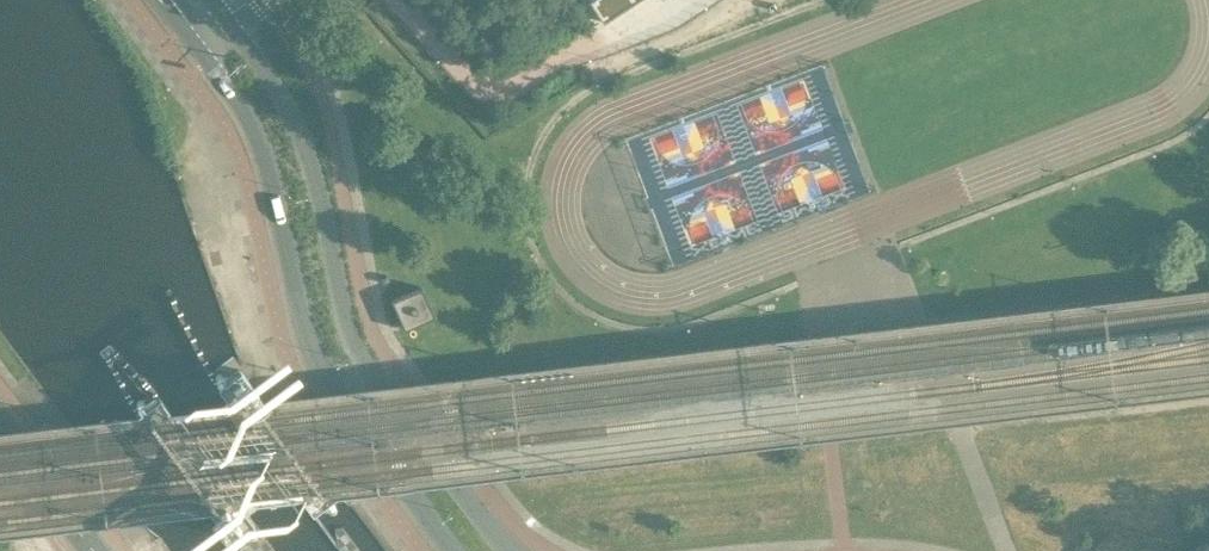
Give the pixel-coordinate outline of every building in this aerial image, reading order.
[(605,22),(639,0),(591,0),(605,22)] [(434,316),(421,285),(390,299),(403,329),(434,316)]
